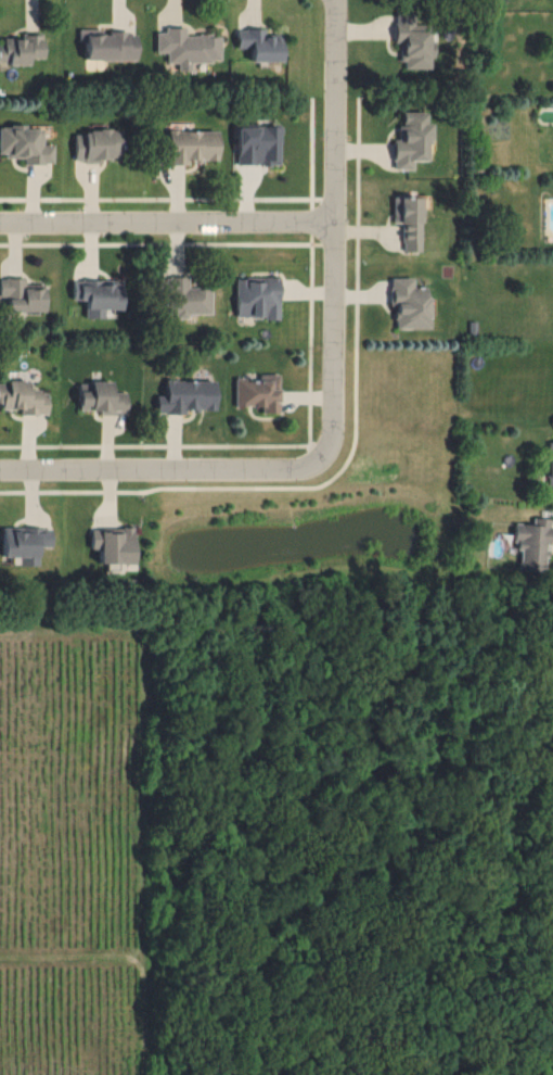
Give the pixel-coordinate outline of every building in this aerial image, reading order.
[(394,9),(393,46),(401,46),(401,63),(406,63),(404,69),(430,69),(430,9),(394,9)] [(157,36),(156,55),(168,56),(167,66),(180,67),(179,75),(194,75),(194,66),(213,66),(213,62),(221,62),(221,38),(213,38),(213,35),(201,35),(201,39),(185,39),(185,31),(167,31),(167,36),(157,36)] [(80,33),(80,50),(87,50),(87,63),(138,63),(138,38),(131,38),(131,35),(111,35),(111,38),(103,38),(103,33),(80,33)] [(237,33),(237,55),(250,54),(250,65),(284,65),(284,37),(265,38),(265,33),(237,33)] [(11,64),(11,71),(33,69),(33,62),(47,62),(47,36),(25,36),(25,42),(7,42),(7,49),(0,49),(0,64),(11,64)] [(400,114),(400,144),(393,144),(393,173),(413,173),(413,163),(426,163),(426,143),(433,143),(433,125),(426,125),(426,113),(400,114)] [(236,163),(278,164),(279,125),(237,124),(236,163)] [(1,130),(1,157),(9,157),(9,162),(27,162),(27,166),(46,166),(46,164),(53,164),(53,149),(43,149),(43,131),(27,131),(27,128),(12,128),(12,130),(1,130)] [(119,134),(108,134),(108,130),(98,130),(98,134),(88,134),(88,137),(77,137),(77,165),(102,165),(102,161),(119,161),(119,134)] [(217,136),(170,136),(170,143),(158,143),(158,167),(188,167),(188,162),(217,162),(217,136)] [(398,200),(399,225),(402,225),(403,253),(420,253),(420,200),(398,200)] [(160,280),(160,296),(167,296),(167,317),(177,317),(177,321),(191,321),(190,317),(213,316),(213,291),(188,291),(188,280),(160,280)] [(236,281),(237,319),(267,319),(267,324),(281,322),(280,280),(236,281)] [(1,281),(1,300),(9,300),(9,313),(46,313),(46,288),(28,288),(28,281),(1,281)] [(390,281),(390,305),(396,305),(396,332),(429,332),(429,299),(425,299),(425,289),(412,289),(412,281),(390,281)] [(75,283),(75,302),(86,302),(86,321),(106,321),(106,311),(123,311),(123,283),(75,283)] [(280,377),(259,378),(259,382),(236,382),(236,409),(262,409),(262,416),(281,416),(280,377)] [(216,383),(167,382),(167,396),(157,396),(157,416),(187,416),(187,412),(216,412),(216,383)] [(41,395),(41,391),(31,391),(31,383),(9,383),(9,388),(0,388),(0,404),(2,404),(2,413),(22,413),(22,418),(39,418),(39,415),(49,415),(49,395),(41,395)] [(112,384),(92,383),(92,390),(81,390),(81,414),(101,414),(101,418),(128,418),(128,396),(112,396),(112,384)] [(535,521),(551,523),(550,530),(552,530),(551,547),(546,547),(544,567),(548,568),(546,581),(520,578),(523,557),(517,556),(517,549),(514,549),(516,526),(533,528),(535,521)] [(52,532),(4,532),(4,560),(22,560),(22,569),(40,569),(40,549),(52,549),(52,532)] [(133,532),(92,532),(92,553),(99,553),(100,567),(133,567),(133,532)]
